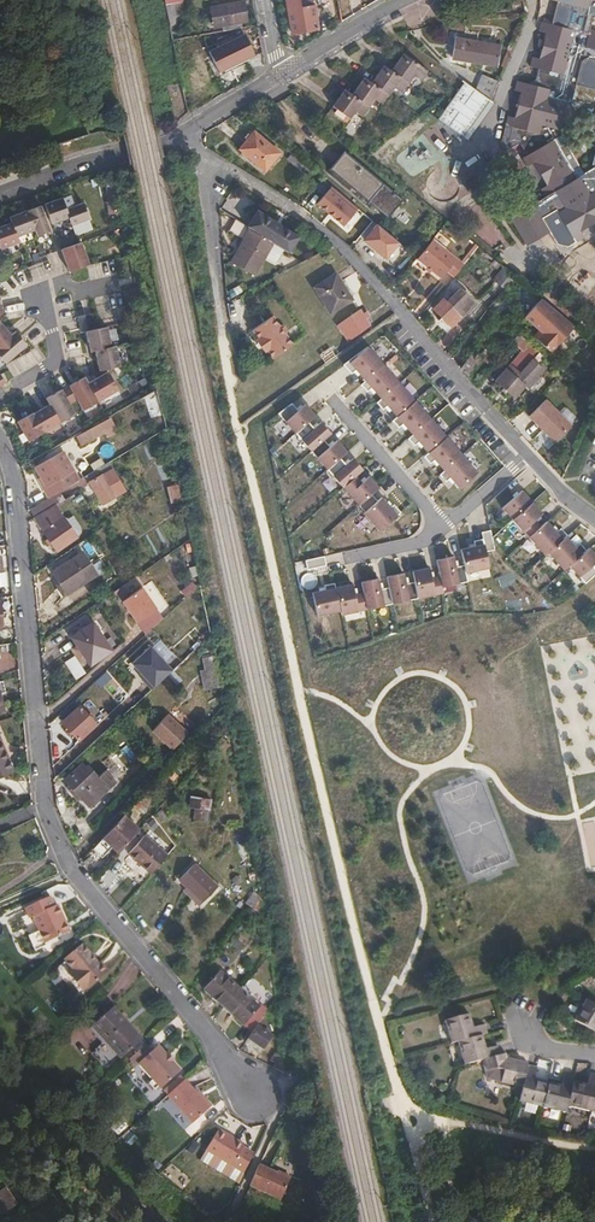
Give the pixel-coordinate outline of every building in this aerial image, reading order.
[(285,0),(292,34),(319,30),(313,0),(302,2),(302,0),(286,0),(285,0)] [(244,1),(210,7),(214,28),(247,22),(244,1)] [(589,28),(588,34),(579,32),(582,22),(561,17),(549,24),(540,22),(537,31),(540,32),(545,33),(538,59),(534,57),(531,56),(528,66),(538,69),(536,77),(527,84),(516,81),(513,90),(516,91),(521,92),(514,118),(509,116),(507,116),(504,125),(512,127),(508,141),(512,147),(519,143),(526,155),(524,157),(528,166),(533,163),(551,193),(546,196),(533,204),(533,203),(509,218),(526,246),(550,232),(542,218),(556,210),(575,243),(584,238),(583,236),(580,232),(594,223),(594,30),(589,28)] [(545,33),(540,32),(534,57),(538,59),(545,33)] [(245,35),(209,52),(219,73),(255,56),(245,35)] [(456,38),(452,59),(496,66),(499,45),(456,38)] [(404,54),(403,53),(391,70),(409,83),(413,76),(421,81),(428,71),(404,54)] [(391,70),(384,65),(371,83),(388,95),(394,88),(401,93),(409,83),(391,70)] [(223,86),(248,76),(244,66),(219,76),(223,86)] [(482,75),(475,90),(490,101),(498,82),(482,75)] [(371,83),(364,77),(352,94),(369,107),(374,100),(382,105),(388,95),(371,83)] [(437,121),(466,142),(493,105),(464,84),(437,121)] [(352,94),(344,89),(332,107),(349,119),(355,111),(362,117),(369,107),(352,94)] [(521,92),(516,91),(509,116),(514,118),(521,92)] [(254,131),(239,149),(265,171),(280,153),(254,131)] [(344,152),(330,169),(388,218),(402,200),(344,152)] [(311,169),(293,154),(289,159),(307,174),(311,169)] [(533,163),(528,166),(546,196),(551,193),(533,163)] [(311,169),(307,174),(302,179),(314,189),(323,179),(311,169)] [(91,180),(89,175),(81,177),(83,184),(92,182),(91,180)] [(334,246),(331,244),(289,218),(285,226),(267,215),(275,203),(233,176),(214,207),(234,219),(261,236),(273,244),(303,262),(333,246),(334,246)] [(121,294),(126,292),(138,287),(127,238),(119,203),(119,204),(112,206),(102,193),(94,184),(92,182),(83,184),(81,177),(29,197),(29,198),(2,235),(23,251),(48,215),(55,230),(58,227),(72,252),(79,248),(90,262),(102,253),(105,266),(96,271),(112,298),(121,294)] [(261,236),(234,219),(227,231),(243,240),(230,263),(254,276),(273,244),(261,236)] [(594,229),(594,223),(580,232),(583,236),(594,229)] [(399,243),(377,224),(364,240),(386,259),(399,243)] [(58,227),(55,230),(69,254),(72,252),(58,227)] [(464,264),(433,239),(417,258),(417,259),(441,279),(447,272),(454,277),(455,276),(464,264)] [(514,276),(507,270),(496,283),(503,289),(514,276)] [(336,273),(313,287),(330,314),(352,300),(336,273)] [(442,299),(433,310),(442,319),(445,316),(453,324),(461,317),(460,317),(474,303),(460,289),(446,302),(442,299)] [(432,309),(433,310),(442,299),(442,298),(432,309)] [(551,352),(575,326),(541,298),(524,317),(538,330),(533,335),(551,352)] [(359,310),(337,325),(348,340),(369,325),(365,319),(369,316),(366,312),(362,315),(359,310)] [(5,362),(29,344),(22,334),(37,323),(30,313),(9,328),(0,317),(0,355),(5,362)] [(253,330),(273,359),(292,345),(285,335),(286,331),(284,326),(279,326),(272,316),(253,330)] [(70,404),(77,400),(84,411),(119,391),(107,370),(121,367),(116,346),(112,347),(107,328),(87,332),(92,352),(96,351),(100,371),(98,372),(99,378),(89,384),(85,378),(62,391),(62,390),(46,398),(50,404),(33,413),(17,422),(29,441),(76,414),(70,404)] [(519,333),(513,328),(506,336),(512,341),(519,333)] [(512,341),(522,350),(524,351),(530,344),(519,333),(512,341)] [(532,359),(539,351),(530,344),(524,351),(522,350),(520,352),(506,369),(495,381),(515,398),(524,386),(528,390),(539,377),(537,375),(543,368),(532,359)] [(336,356),(340,353),(335,345),(330,348),(336,356)] [(367,346),(343,364),(351,373),(356,370),(365,380),(383,365),(367,346)] [(325,363),(336,356),(330,348),(330,347),(319,355),(325,363)] [(365,380),(361,384),(367,392),(371,388),(381,398),(399,383),(383,365),(365,380)] [(381,398),(376,402),(383,410),(387,406),(397,416),(415,401),(399,383),(381,398)] [(546,400),(530,416),(555,442),(572,426),(546,400)] [(397,416),(392,420),(399,428),(403,424),(413,435),(431,419),(415,401),(397,416)] [(291,403),(277,413),(295,433),(308,422),(315,415),(305,404),(297,410),(291,403)] [(413,435),(408,438),(414,446),(419,442),(428,453),(446,437),(431,419),(413,435)] [(295,433),(311,451),(323,440),(331,434),(321,422),(313,428),(308,422),(295,433)] [(93,438),(88,429),(76,436),(80,445),(93,438)] [(428,453),(424,456),(430,464),(435,460),(444,471),(462,455),(446,437),(428,453)] [(311,451),(327,469),(339,458),(347,452),(337,440),(329,447),(323,440),(311,451)] [(61,484),(64,489),(79,480),(63,452),(53,457),(63,475),(57,478),(61,484)] [(444,471),(440,475),(446,482),(451,478),(460,489),(478,473),(462,455),(444,471)] [(48,491),(61,484),(57,478),(63,475),(53,457),(34,467),(40,477),(37,479),(40,483),(42,481),(48,491)] [(327,469),(342,487),(355,476),(362,470),(352,458),(345,465),(339,458),(327,469)] [(113,467),(110,462),(85,476),(102,505),(105,504),(115,498),(125,492),(111,468),(113,467)] [(361,483),(355,476),(342,487),(358,506),(371,495),(378,488),(368,477),(361,483)] [(171,504),(182,501),(179,484),(167,487),(171,504)] [(502,508),(512,520),(532,502),(522,491),(502,508)] [(55,505),(65,500),(60,492),(30,510),(34,518),(55,505)] [(371,495),(358,506),(364,512),(363,513),(379,531),(400,513),(393,505),(389,508),(380,498),(377,501),(371,495)] [(117,501),(115,498),(105,504),(107,506),(117,501)] [(532,502),(512,520),(528,538),(529,537),(541,527),(535,520),(543,514),(532,502)] [(55,505),(34,518),(41,529),(48,539),(52,544),(57,552),(77,538),(62,517),(55,505)] [(541,527),(529,537),(544,556),(548,553),(566,537),(567,536),(561,528),(556,532),(547,521),(541,527)] [(491,531),(481,533),(483,539),(486,552),(495,550),(491,531)] [(566,537),(548,553),(564,571),(569,566),(586,551),(580,544),(575,548),(566,537)] [(475,547),(460,550),(464,566),(465,573),(489,568),(486,552),(483,539),(474,541),(475,547)] [(569,566),(585,584),(594,575),(594,570),(592,566),(594,564),(594,555),(589,548),(586,551),(569,566)] [(83,551),(51,572),(58,582),(54,585),(63,597),(66,595),(67,595),(98,575),(83,551)] [(323,556),(304,560),(306,570),(325,566),(323,556)] [(440,578),(442,587),(467,582),(465,573),(464,566),(456,568),(453,558),(436,561),(440,578)] [(414,583),(417,599),(443,593),(442,587),(440,578),(431,580),(429,569),(412,573),(414,583)] [(389,589),(392,604),(417,599),(414,583),(406,585),(403,574),(386,578),(389,589)] [(363,594),(366,610),(392,604),(389,589),(380,590),(378,580),(361,583),(363,594)] [(311,594),(316,616),(340,611),(335,589),(334,583),(323,585),(325,591),(311,594)] [(340,611),(341,615),(366,610),(363,594),(354,596),(352,585),(335,589),(340,611)] [(141,588),(122,602),(137,623),(157,609),(141,588)] [(77,646),(84,657),(91,666),(112,651),(110,648),(115,645),(110,638),(106,641),(93,623),(71,637),(77,646)] [(80,659),(84,657),(77,646),(74,649),(80,659)] [(222,686),(215,656),(203,659),(205,671),(201,672),(205,690),(222,686)] [(132,707),(136,704),(126,693),(122,697),(132,707)] [(118,721),(132,707),(122,697),(121,696),(107,710),(118,721)] [(80,705),(61,722),(79,742),(98,725),(80,705)] [(153,732),(173,750),(189,734),(169,715),(153,732)] [(15,772),(0,738),(0,778),(15,772)] [(96,779),(85,767),(83,764),(64,780),(70,787),(88,807),(116,782),(105,771),(99,776),(96,779)] [(88,764),(85,767),(96,779),(99,776),(88,764)] [(88,807),(70,787),(67,789),(85,809),(88,807)] [(191,797),(190,808),(196,808),(195,820),(207,822),(210,799),(191,797)] [(119,853),(140,830),(124,815),(104,836),(114,845),(112,847),(119,853)] [(128,854),(151,874),(168,855),(145,834),(128,854)] [(114,845),(104,836),(103,838),(112,847),(114,845)] [(194,863),(179,880),(202,903),(218,887),(194,863)] [(202,903),(179,880),(175,883),(198,906),(202,903)] [(62,924),(66,922),(58,905),(55,906),(51,896),(25,908),(29,919),(32,917),(44,944),(67,934),(62,924)] [(71,932),(66,922),(62,924),(67,934),(71,932)] [(82,944),(64,959),(73,971),(69,975),(83,992),(87,988),(89,989),(110,971),(101,961),(98,963),(82,944)] [(257,1025),(269,1009),(262,1004),(260,1007),(220,971),(203,990),(252,1033),(257,1025)] [(585,1000),(574,1021),(594,1033),(594,1005),(585,1000)] [(113,1007),(92,1026),(107,1043),(95,1053),(109,1070),(142,1040),(113,1007)] [(445,1021),(452,1043),(458,1042),(482,1035),(487,1034),(485,1024),(473,1028),(469,1014),(445,1021)] [(272,1036),(257,1025),(252,1033),(248,1038),(263,1049),(272,1036)] [(458,1042),(464,1065),(482,1060),(500,1055),(498,1046),(486,1049),(482,1035),(458,1042)] [(248,1038),(245,1042),(260,1053),(263,1049),(248,1038)] [(151,1052),(144,1045),(128,1060),(130,1062),(135,1066),(138,1064),(152,1079),(148,1082),(147,1085),(153,1091),(156,1091),(159,1088),(161,1089),(180,1071),(172,1061),(165,1054),(158,1046),(151,1052)] [(168,1052),(165,1054),(172,1061),(174,1059),(168,1052)] [(500,1055),(482,1060),(487,1079),(517,1086),(516,1093),(521,1094),(528,1065),(507,1060),(505,1054),(500,1055)] [(521,1094),(519,1101),(542,1107),(548,1083),(534,1080),(537,1068),(528,1065),(521,1094)] [(590,1112),(594,1091),(594,1075),(589,1073),(586,1085),(573,1082),(567,1106),(590,1112)] [(548,1083),(542,1107),(565,1113),(567,1106),(573,1082),(574,1076),(565,1074),(561,1086),(548,1083)] [(167,1096),(185,1079),(181,1075),(163,1091),(167,1096)] [(197,1092),(185,1079),(167,1096),(192,1123),(210,1107),(197,1092)] [(199,1090),(197,1092),(210,1107),(212,1105),(199,1090)] [(219,1128),(205,1150),(232,1166),(243,1173),(252,1152),(244,1146),(245,1144),(219,1128)] [(259,1164),(249,1186),(281,1200),(290,1178),(259,1164)] [(16,1205),(4,1188),(0,1190),(13,1207),(16,1205)] [(13,1207),(0,1190),(0,1216),(13,1207)]
